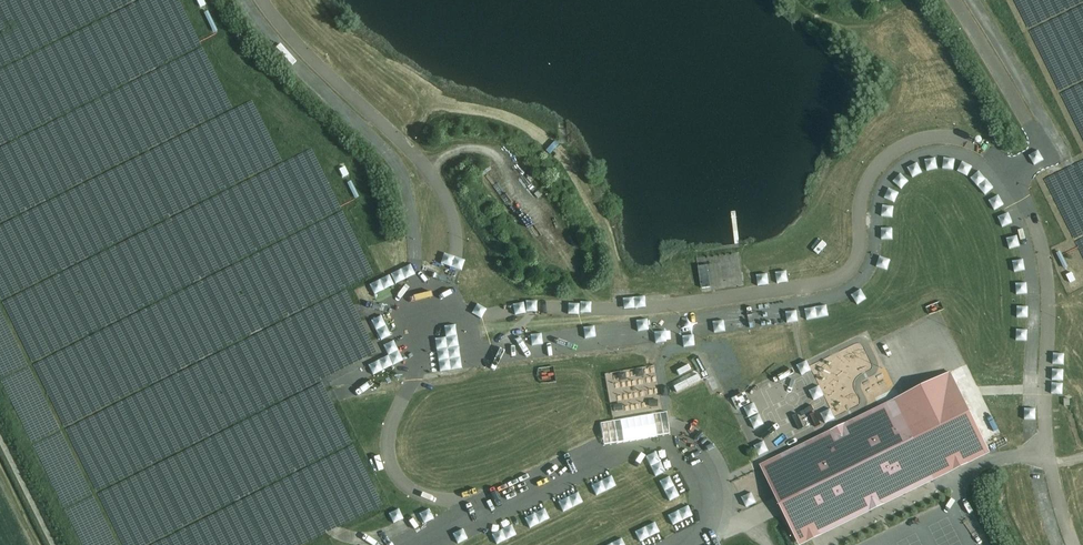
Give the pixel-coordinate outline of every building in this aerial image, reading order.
[(798,544),(807,544),(992,455),(952,374),(761,468),(798,544)] [(719,544),(724,530),(719,528),(714,543),(719,544)]
